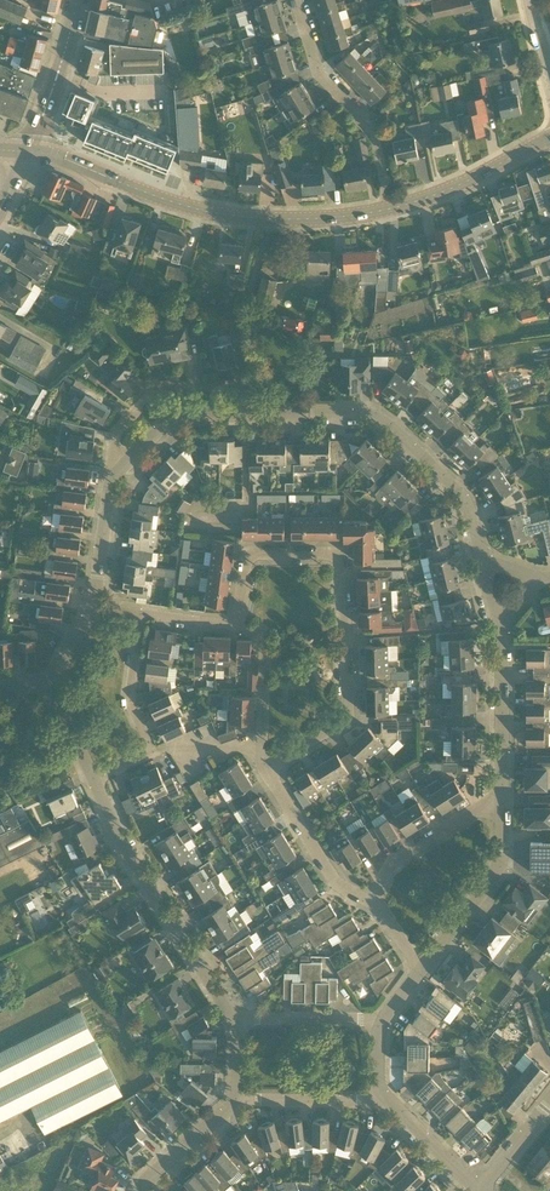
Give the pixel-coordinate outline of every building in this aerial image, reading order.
[(7,0),(0,0),(0,16),(9,19),(20,24),(27,8),(15,3),(7,0)] [(60,0),(33,0),(31,6),(57,12),(60,0)] [(157,28),(150,4),(133,0),(128,0),(126,8),(122,7),(123,4),(109,1),(109,0),(95,0),(93,10),(91,9),(90,10),(91,10),(86,31),(97,33),(102,35),(100,42),(110,43),(152,47),(157,28)] [(252,22),(282,13),(278,0),(276,0),(261,4),(260,0),(248,0),(234,4),(235,6),(226,8),(228,15),(247,9),(248,14),(246,14),(249,23),(252,22)] [(314,1),(318,13),(345,5),(344,0),(336,3),(335,0),(316,0),(314,1)] [(472,9),(472,7),(483,5),(486,18),(503,14),(499,0),(474,0),(470,1),(470,0),(438,0),(431,1),(435,17),(472,9)] [(321,26),(341,20),(339,11),(346,9),(345,5),(318,13),(321,26)] [(245,47),(272,39),(270,33),(287,28),(282,13),(252,22),(256,34),(242,39),(245,47)] [(321,26),(325,38),(353,30),(351,25),(344,28),(341,20),(321,26)] [(470,33),(489,29),(488,21),(468,25),(470,33)] [(204,28),(197,30),(199,37),(206,35),(204,28)] [(354,34),(353,30),(325,38),(329,51),(341,47),(349,45),(346,36),(354,34)] [(8,45),(44,55),(48,40),(29,34),(27,42),(10,37),(8,45)] [(211,36),(202,38),(205,48),(214,46),(211,36)] [(494,65),(513,61),(508,40),(499,42),(498,36),(476,41),(478,51),(491,48),(494,65)] [(371,41),(367,45),(369,47),(372,50),(379,44),(375,39),(375,38),(371,41)] [(245,47),(245,48),(249,47),(251,54),(256,52),(260,66),(270,63),(293,56),(288,42),(274,46),(272,39),(245,47)] [(110,43),(112,61),(112,74),(164,72),(163,48),(152,47),(110,43)] [(14,65),(13,68),(20,71),(21,65),(28,67),(39,70),(44,55),(8,45),(6,53),(13,55),(11,64),(14,65)] [(112,61),(102,61),(104,51),(85,45),(78,70),(98,75),(98,74),(112,74),(112,61)] [(344,58),(335,66),(344,76),(365,57),(362,54),(361,55),(355,48),(350,52),(344,58)] [(371,52),(366,57),(371,62),(376,57),(371,52)] [(293,56),(270,63),(274,78),(264,82),(258,85),(261,93),(264,92),(268,90),(285,82),(282,75),(297,71),(293,56)] [(353,86),(368,72),(363,66),(369,61),(365,57),(344,76),(353,86)] [(17,114),(16,117),(21,119),(29,98),(37,77),(20,71),(13,68),(0,64),(0,108),(17,114)] [(494,74),(492,65),(473,69),(473,70),(465,72),(467,80),(474,78),(485,76),(487,75),(494,74)] [(287,85),(299,81),(295,72),(284,76),(287,85)] [(362,95),(383,76),(380,73),(375,78),(368,72),(353,86),(362,95)] [(500,73),(494,74),(487,75),(489,85),(502,82),(500,73)] [(362,95),(371,105),(387,91),(380,84),(386,79),(383,76),(362,95)] [(474,78),(477,93),(478,93),(479,100),(468,102),(470,112),(457,115),(457,119),(460,132),(467,131),(468,136),(484,133),(482,122),(487,121),(486,112),(493,111),(489,91),(488,91),(485,76),(474,78)] [(517,78),(504,81),(507,96),(498,98),(502,117),(521,113),(519,103),(522,102),(517,78)] [(404,86),(402,92),(410,95),(412,89),(410,80),(404,86)] [(264,92),(261,93),(266,102),(272,99),(280,96),(287,108),(308,95),(301,82),(288,90),(285,82),(268,90),(264,92)] [(437,86),(440,100),(453,97),(450,83),(437,86)] [(183,89),(175,91),(176,101),(186,98),(183,89)] [(72,90),(63,111),(74,115),(71,123),(89,130),(83,143),(125,160),(127,155),(168,172),(177,148),(135,131),(133,136),(93,119),(92,121),(87,119),(95,99),(72,90)] [(316,108),(308,95),(287,108),(283,111),(287,118),(284,120),(291,131),(307,121),(304,115),(316,108)] [(240,105),(254,102),(252,96),(228,102),(231,115),(242,112),(240,105)] [(196,107),(176,108),(180,148),(180,149),(181,167),(199,169),(202,152),(201,152),(196,107)] [(457,119),(440,122),(442,132),(431,135),(435,153),(436,153),(436,152),(444,151),(454,149),(453,141),(461,139),(460,132),(457,119)] [(426,147),(423,135),(421,123),(405,126),(407,138),(394,141),(398,161),(405,159),(405,161),(408,160),(408,159),(418,157),(416,149),(426,147)] [(365,175),(372,174),(369,157),(368,157),(364,137),(355,139),(360,168),(352,169),(350,161),(342,163),(344,171),(347,189),(367,185),(365,175)] [(279,145),(278,140),(268,146),(269,149),(281,187),(291,184),(279,145)] [(215,162),(208,160),(207,167),(204,183),(224,187),(227,171),(228,163),(215,161),(215,162)] [(236,161),(235,174),(241,174),(240,190),(260,191),(261,179),(261,175),(263,175),(264,163),(236,161)] [(526,171),(532,189),(533,192),(547,187),(545,180),(549,179),(549,163),(526,171)] [(334,188),(334,176),(333,164),(315,165),(315,173),(302,174),(303,193),(325,191),(325,189),(334,188)] [(81,194),(84,186),(50,171),(41,191),(60,199),(66,187),(81,194)] [(502,198),(494,201),(500,220),(513,216),(512,211),(524,207),(522,201),(520,194),(517,187),(517,185),(516,183),(508,185),(498,189),(502,198)] [(533,192),(535,196),(539,209),(546,207),(549,216),(549,194),(547,187),(533,192)] [(532,189),(526,192),(528,198),(535,196),(533,192),(532,189)] [(526,192),(520,194),(522,201),(528,198),(526,192)] [(95,199),(85,195),(77,211),(88,216),(90,210),(95,199)] [(467,243),(480,238),(496,231),(493,225),(491,220),(486,209),(469,217),(472,225),(462,230),(466,241),(467,243)] [(102,213),(99,224),(108,227),(112,216),(102,213)] [(63,243),(68,235),(69,234),(72,234),(76,229),(75,226),(68,221),(67,223),(60,218),(59,220),(49,214),(37,231),(48,238),(50,237),(57,241),(58,240),(63,243)] [(132,251),(140,223),(123,218),(118,231),(111,229),(104,251),(111,253),(111,254),(115,256),(117,249),(129,253),(130,250),(132,251)] [(515,222),(503,226),(506,232),(517,228),(515,222)] [(539,229),(543,242),(549,240),(549,226),(539,229)] [(460,251),(460,249),(458,237),(456,237),(455,228),(435,231),(436,238),(428,239),(430,250),(427,251),(428,261),(446,258),(445,254),(460,251)] [(182,253),(184,248),(187,237),(158,229),(155,241),(153,249),(163,252),(164,249),(174,251),(172,261),(179,263),(182,253)] [(386,299),(387,299),(395,300),(396,291),(398,291),(399,275),(412,272),(410,264),(421,261),(417,242),(397,247),(402,265),(399,266),(399,271),(388,270),(387,290),(386,299)] [(30,243),(17,264),(35,275),(31,281),(44,289),(54,266),(57,261),(49,256),(30,243)] [(89,249),(72,243),(69,252),(87,257),(89,249)] [(231,270),(239,271),(240,262),(242,245),(222,243),(220,260),(232,261),(231,270)] [(51,247),(49,256),(58,259),(58,257),(61,251),(51,247)] [(549,259),(549,249),(529,255),(531,262),(524,265),(524,267),(533,264),(549,259)] [(360,251),(361,270),(361,276),(361,280),(377,279),(376,269),(377,269),(376,250),(360,251)] [(61,251),(58,257),(64,259),(66,252),(61,251)] [(308,277),(329,278),(329,264),(330,252),(309,251),(308,263),(308,277)] [(361,276),(361,270),(360,251),(344,252),(344,265),(338,266),(338,265),(337,265),(336,279),(337,280),(337,279),(343,279),(343,281),(344,281),(344,280),(346,282),(348,283),(352,285),(354,285),(357,286),(356,287),(357,288),(361,276)] [(510,267),(510,253),(487,253),(487,267),(510,267)] [(481,259),(472,263),(478,281),(489,277),(481,259)] [(181,285),(183,281),(185,281),(189,266),(182,264),(180,269),(168,265),(166,276),(174,278),(173,282),(173,283),(181,285)] [(533,264),(524,267),(514,270),(515,273),(513,273),(516,283),(538,276),(536,267),(534,267),(533,264)] [(26,277),(16,271),(8,283),(6,281),(0,290),(0,294),(8,299),(6,303),(15,308),(18,303),(21,304),(31,289),(26,286),(29,280),(26,277)] [(233,274),(228,274),(227,288),(231,288),(243,290),(245,275),(233,274)] [(91,285),(101,289),(102,287),(104,280),(104,279),(103,278),(103,279),(94,276),(95,276),(94,275),(91,285)] [(271,304),(277,281),(262,278),(257,300),(271,304)] [(387,290),(376,290),(375,313),(386,310),(387,299),(386,299),(387,290)] [(535,308),(520,311),(523,322),(538,319),(535,308)] [(244,318),(231,318),(231,343),(219,345),(217,335),(208,337),(211,350),(213,351),(217,366),(221,368),(225,367),(227,365),(229,366),(233,365),(236,361),(235,360),(244,360),(244,318)] [(1,336),(10,341),(16,332),(2,324),(0,323),(0,337),(1,336)] [(320,326),(320,340),(333,340),(333,326),(320,326)] [(191,357),(189,345),(185,328),(172,331),(172,334),(146,340),(147,346),(144,347),(143,350),(144,354),(147,356),(150,355),(151,362),(171,358),(172,361),(191,357)] [(46,350),(21,336),(9,359),(34,372),(46,350)] [(414,351),(412,339),(404,341),(406,353),(414,351)] [(89,357),(110,375),(105,381),(109,385),(108,385),(115,391),(124,399),(135,387),(127,380),(134,372),(135,373),(136,373),(119,359),(101,344),(89,357)] [(542,360),(549,359),(549,351),(541,352),(542,360)] [(373,355),(372,365),(387,365),(387,355),(373,355)] [(370,381),(370,358),(355,358),(355,364),(341,364),(341,391),(360,391),(360,381),(370,381)] [(416,368),(407,380),(393,401),(399,405),(400,404),(406,407),(413,397),(421,402),(420,403),(432,392),(436,387),(426,380),(429,375),(416,366),(415,368),(416,368)] [(387,397),(393,401),(407,380),(395,372),(386,367),(373,367),(373,371),(373,383),(383,383),(383,382),(387,384),(382,391),(388,395),(387,397)] [(484,372),(489,386),(496,383),(491,370),(484,372)] [(20,376),(16,385),(33,395),(23,413),(35,419),(39,412),(36,410),(40,402),(47,391),(20,376)] [(104,395),(94,389),(77,379),(70,390),(83,397),(75,413),(83,418),(85,415),(93,420),(95,418),(103,423),(111,409),(99,402),(103,395),(104,396),(104,395)] [(442,399),(441,401),(432,392),(420,403),(426,408),(417,418),(421,422),(420,424),(425,429),(443,411),(448,406),(448,405),(442,399)] [(53,408),(44,403),(38,414),(51,417),(53,408)] [(432,433),(437,438),(446,429),(451,434),(464,421),(454,411),(454,412),(448,406),(443,411),(425,429),(431,435),(432,433)] [(38,416),(37,422),(44,424),(45,417),(38,416)] [(63,420),(60,438),(69,439),(67,454),(67,456),(91,459),(94,440),(82,439),(83,436),(84,426),(63,420)] [(448,448),(452,453),(451,454),(456,460),(474,442),(479,437),(473,430),(472,431),(463,423),(465,421),(464,421),(451,434),(457,439),(448,448)] [(360,467),(376,450),(366,439),(358,448),(349,457),(350,457),(345,463),(344,462),(344,464),(353,473),(360,467)] [(204,461),(219,461),(219,440),(204,440),(204,445),(204,461)] [(234,440),(219,440),(219,461),(234,461),(234,465),(242,465),(242,457),(242,445),(234,445),(234,440)] [(271,440),(257,440),(257,445),(249,445),(249,452),(250,464),(250,472),(263,472),(263,464),(272,464),(271,440)] [(271,440),(272,464),(280,464),(280,471),(293,471),(293,464),(293,445),(286,445),(286,440),(271,440)] [(315,464),(315,440),(300,440),(300,445),(293,445),(293,464),(315,464)] [(315,440),(315,464),(315,471),(328,471),(328,473),(337,473),(337,464),(337,447),(330,447),(329,440),(315,440)] [(19,450),(12,447),(3,470),(17,476),(24,458),(28,460),(31,443),(23,441),(19,450)] [(500,455),(489,446),(488,447),(484,443),(480,448),(474,442),(456,460),(462,465),(463,464),(468,468),(477,459),(484,466),(498,456),(500,455)] [(375,482),(380,478),(374,473),(387,460),(376,450),(360,467),(375,482)] [(161,466),(176,480),(186,469),(189,472),(194,468),(192,464),(180,453),(175,458),(171,455),(161,466)] [(485,492),(505,478),(501,471),(506,468),(505,467),(510,464),(503,453),(500,455),(498,456),(484,466),(485,465),(489,472),(478,479),(482,484),(480,485),(485,492)] [(28,474),(38,475),(40,463),(38,462),(38,459),(30,458),(28,474)] [(64,490),(73,491),(74,483),(88,485),(90,470),(67,467),(60,466),(58,480),(56,489),(64,490)] [(165,491),(176,480),(161,466),(150,477),(154,480),(148,486),(150,488),(147,491),(145,495),(161,503),(163,500),(168,494),(165,491)] [(385,483),(380,478),(375,482),(370,488),(375,493),(377,499),(383,505),(391,498),(407,480),(397,470),(385,483)] [(508,505),(523,500),(527,499),(515,481),(510,484),(505,478),(485,492),(489,498),(491,497),(494,502),(505,496),(511,504),(508,505)] [(418,491),(407,480),(391,498),(403,509),(406,513),(418,501),(419,499),(414,494),(418,491)] [(64,490),(62,505),(85,508),(87,493),(73,491),(64,490)] [(159,506),(161,503),(145,495),(143,500),(142,504),(140,504),(139,512),(133,511),(131,526),(160,530),(156,529),(159,506)] [(185,512),(190,502),(182,498),(177,508),(185,512)] [(523,500),(508,505),(510,514),(498,517),(499,523),(497,524),(499,531),(532,523),(530,516),(527,516),(523,500)] [(423,506),(418,501),(406,513),(411,518),(423,506)] [(58,513),(59,505),(60,504),(55,504),(49,503),(48,511),(53,512),(58,513)] [(58,536),(59,536),(60,529),(82,531),(84,516),(58,513),(53,512),(50,535),(58,536)] [(423,535),(446,529),(443,515),(431,518),(419,521),(419,522),(412,524),(415,537),(423,535)] [(258,517),(257,517),(257,518),(248,518),(243,518),(243,526),(243,538),(248,538),(258,538),(258,517)] [(258,517),(258,538),(271,538),(271,517),(258,517)] [(284,517),(271,517),(271,538),(284,538),(284,526),(284,517)] [(291,538),(305,538),(305,517),(291,517),(291,538)] [(305,517),(305,538),(318,538),(318,518),(305,517)] [(331,517),(318,518),(318,538),(331,538),(331,517)] [(345,517),(331,517),(331,538),(344,538),(345,538),(345,521),(345,517)] [(499,531),(501,539),(503,538),(505,545),(519,541),(520,544),(531,541),(529,534),(543,530),(543,533),(549,531),(549,523),(549,518),(532,523),(499,531)] [(371,561),(371,559),(374,559),(374,528),(367,528),(367,521),(345,521),(345,538),(344,538),(344,540),(354,540),(354,546),(355,546),(355,561),(371,561)] [(157,548),(160,530),(131,526),(129,541),(135,542),(134,549),(153,552),(154,548),(157,548)] [(423,535),(424,542),(419,543),(422,553),(420,556),(420,558),(448,551),(446,544),(449,543),(446,529),(423,535)] [(58,536),(56,552),(79,555),(81,539),(59,536),(58,536)] [(189,549),(190,540),(181,539),(179,548),(183,548),(189,549)] [(212,552),(232,555),(234,541),(214,539),(212,552)] [(153,575),(154,567),(147,566),(148,559),(152,560),(153,552),(134,549),(133,557),(127,556),(125,571),(153,575)] [(448,551),(420,558),(426,579),(456,571),(453,557),(449,558),(448,551)] [(211,565),(231,568),(232,555),(212,552),(211,565)] [(48,582),(49,582),(50,574),(76,578),(78,562),(52,559),(47,558),(46,558),(44,572),(14,569),(13,577),(21,578),(36,580),(48,582)] [(209,578),(229,581),(231,568),(211,565),(209,578)] [(358,592),(397,590),(389,590),(389,577),(392,577),(392,570),(382,570),(375,570),(375,577),(357,578),(358,592)] [(153,581),(153,575),(125,571),(123,586),(129,587),(128,594),(127,594),(127,595),(147,597),(148,592),(148,590),(144,589),(145,580),(153,581)] [(456,571),(426,579),(431,600),(438,599),(454,594),(456,594),(455,587),(460,586),(456,571)] [(36,580),(34,594),(19,592),(21,578),(13,577),(10,600),(30,603),(41,604),(42,597),(68,600),(70,585),(49,582),(48,582),(36,580)] [(209,578),(207,591),(227,594),(229,581),(209,578)] [(377,611),(392,610),(398,610),(397,590),(358,592),(358,605),(376,604),(377,611)] [(227,594),(207,591),(205,604),(225,607),(227,594)] [(456,601),(454,594),(438,599),(445,627),(451,626),(450,618),(467,614),(463,600),(456,601)] [(28,619),(31,619),(30,626),(47,629),(48,621),(61,623),(63,607),(41,604),(30,603),(28,619)] [(544,607),(545,613),(542,614),(544,623),(540,624),(539,625),(538,626),(538,628),(539,630),(539,631),(541,632),(543,633),(547,632),(549,631),(549,606),(544,607)] [(404,609),(405,630),(418,629),(413,609),(404,609)] [(377,611),(359,612),(359,626),(372,625),(373,632),(378,632),(392,631),(402,631),(402,627),(402,621),(396,621),(393,619),(392,610),(377,611)] [(12,651),(11,633),(8,629),(0,630),(0,665),(13,664),(12,651)] [(20,664),(36,663),(35,643),(37,639),(37,632),(34,630),(22,630),(19,633),(12,634),(11,633),(12,651),(20,650),(20,664)] [(154,640),(150,639),(148,655),(152,656),(151,663),(170,666),(169,666),(173,667),(174,657),(171,657),(173,643),(176,643),(177,633),(156,630),(154,640)] [(449,640),(450,654),(473,652),(472,638),(458,639),(458,632),(439,633),(439,640),(449,640)] [(366,646),(366,659),(388,659),(388,645),(400,645),(399,635),(381,636),(381,645),(366,646)] [(196,662),(196,669),(201,669),(203,669),(216,670),(216,659),(217,637),(204,637),(203,655),(196,655),(196,662)] [(229,666),(230,659),(231,638),(217,637),(216,659),(216,670),(216,677),(224,678),(224,666),(229,666)] [(237,652),(237,661),(238,662),(249,662),(249,664),(257,665),(258,654),(251,654),(251,640),(237,640),(237,652)] [(527,667),(533,667),(533,674),(549,674),(549,663),(549,649),(539,649),(527,649),(527,663),(527,667)] [(450,654),(444,654),(444,667),(441,667),(435,667),(435,675),(438,675),(441,675),(461,675),(461,668),(474,667),(473,652),(450,654)] [(388,666),(388,659),(366,659),(366,673),(379,673),(379,680),(397,679),(397,670),(395,666),(388,666)] [(172,688),(171,681),(168,681),(169,666),(170,666),(151,663),(147,663),(145,679),(149,679),(150,691),(172,688)] [(256,690),(257,665),(249,664),(248,689),(256,690)] [(526,698),(549,697),(549,685),(549,674),(533,674),(533,680),(527,680),(527,684),(526,698)] [(476,697),(476,683),(460,683),(461,675),(441,675),(441,683),(447,683),(447,688),(449,689),(452,690),(452,697),(476,697)] [(367,701),(389,700),(388,693),(393,693),(395,689),(395,686),(407,686),(407,679),(401,679),(397,679),(379,680),(379,686),(367,687),(367,701)] [(172,688),(150,691),(152,702),(149,704),(155,718),(159,716),(176,709),(175,708),(169,695),(172,693),(172,688)] [(229,710),(232,710),(254,710),(254,697),(236,696),(236,689),(229,689),(221,688),(220,694),(229,694),(229,696),(230,696),(229,710)] [(144,690),(137,692),(138,700),(146,698),(144,690)] [(446,719),(462,719),(462,712),(476,712),(476,697),(452,697),(452,705),(446,705),(446,719)] [(526,721),(549,721),(549,709),(549,697),(526,698),(533,698),(533,704),(526,704),(526,708),(526,721)] [(367,701),(367,714),(389,714),(392,714),(392,721),(397,721),(420,720),(420,713),(397,714),(397,700),(389,700),(367,701)] [(159,716),(162,724),(159,725),(165,740),(186,730),(179,716),(182,715),(178,706),(175,708),(176,709),(159,716)] [(226,708),(216,708),(217,719),(227,718),(226,708)] [(253,724),(254,710),(232,710),(229,710),(227,709),(227,732),(218,735),(221,743),(238,737),(235,730),(235,723),(253,724)] [(446,719),(446,727),(446,729),(449,733),(452,733),(452,741),(475,741),(476,726),(462,726),(462,719),(446,719)] [(373,753),(380,760),(390,751),(387,749),(398,739),(397,721),(392,721),(382,721),(383,732),(377,737),(368,727),(358,737),(373,753)] [(526,746),(538,746),(549,746),(549,733),(549,721),(526,721),(526,722),(533,722),(533,727),(526,727),(526,732),(526,746)] [(358,737),(348,746),(363,762),(373,753),(358,737)] [(452,741),(452,755),(446,755),(446,762),(457,762),(461,762),(461,755),(475,755),(475,741),(452,741)] [(325,761),(337,779),(349,772),(344,764),(337,753),(325,761)] [(524,786),(526,786),(526,788),(546,788),(546,787),(549,787),(549,755),(532,755),(532,766),(533,766),(533,767),(526,767),(526,778),(524,778),(524,786)] [(314,782),(319,790),(324,797),(330,794),(327,789),(325,787),(337,779),(325,761),(314,768),(320,778),(314,782)] [(227,785),(245,773),(238,762),(219,773),(227,785)] [(457,762),(457,773),(473,774),(474,763),(461,762),(457,762)] [(155,797),(167,792),(170,798),(180,794),(172,777),(163,781),(157,767),(148,771),(149,774),(145,776),(155,797)] [(359,775),(360,775),(362,779),(367,776),(365,772),(362,767),(356,771),(359,775)] [(359,775),(356,771),(350,775),(353,779),(359,775)] [(314,782),(308,772),(296,779),(304,792),(297,796),(296,794),(295,794),(304,807),(311,803),(308,797),(319,790),(314,782)] [(227,785),(234,797),(242,792),(252,785),(245,773),(227,785)] [(137,793),(130,797),(138,813),(145,810),(151,807),(158,803),(155,797),(145,776),(141,777),(140,775),(131,780),(135,789),(137,793)] [(438,779),(420,790),(429,805),(435,801),(442,812),(454,805),(442,786),(438,779)] [(454,779),(442,786),(454,805),(466,798),(454,779)] [(204,790),(198,780),(190,785),(196,795),(200,801),(208,796),(204,790)] [(49,787),(44,789),(44,790),(40,791),(46,799),(48,798),(55,815),(53,815),(57,823),(68,818),(65,811),(78,805),(72,791),(74,790),(73,789),(65,793),(60,782),(49,787)] [(377,785),(370,789),(374,797),(382,792),(377,785)] [(406,809),(418,827),(430,820),(423,809),(429,805),(420,790),(417,786),(411,790),(414,795),(411,797),(408,797),(405,799),(404,801),(402,802),(406,809)] [(530,795),(530,805),(531,805),(531,807),(526,807),(526,825),(528,825),(528,828),(540,828),(540,825),(549,825),(549,795),(530,795)] [(248,820),(267,808),(260,797),(241,808),(248,820)] [(227,801),(230,807),(235,804),(231,798),(227,801)] [(384,812),(387,818),(394,814),(390,808),(387,803),(381,807),(384,812)] [(235,804),(230,807),(234,813),(239,810),(235,804)] [(11,807),(0,813),(0,815),(7,830),(20,824),(11,807)] [(274,820),(267,808),(248,820),(249,820),(242,824),(248,834),(242,838),(246,845),(257,839),(263,835),(260,829),(274,820)] [(406,809),(395,816),(406,834),(418,827),(406,809)] [(365,824),(380,850),(381,850),(375,841),(381,837),(385,844),(392,840),(394,842),(399,839),(387,819),(387,818),(384,812),(365,824)] [(167,837),(154,845),(159,853),(161,852),(164,856),(184,843),(192,838),(196,836),(184,817),(176,822),(173,824),(163,830),(167,837)] [(0,834),(0,866),(10,861),(45,845),(41,838),(42,838),(30,819),(20,824),(7,830),(7,831),(0,834)] [(79,856),(88,852),(99,847),(94,835),(92,836),(88,827),(80,831),(76,823),(65,828),(63,829),(69,842),(73,841),(79,856)] [(346,835),(356,852),(362,849),(367,856),(374,851),(375,853),(380,850),(365,824),(364,824),(346,835)] [(60,830),(53,834),(56,840),(63,836),(60,830)] [(263,843),(270,855),(289,843),(281,832),(271,838),(263,843)] [(346,835),(333,843),(336,846),(329,850),(338,864),(344,860),(348,867),(355,863),(357,865),(362,862),(356,852),(346,835)] [(250,851),(260,845),(257,839),(246,845),(250,851)] [(530,857),(549,857),(549,840),(549,842),(530,842),(530,857)] [(187,867),(200,859),(192,848),(189,850),(184,843),(164,856),(166,860),(164,861),(170,869),(183,861),(187,867)] [(282,872),(278,866),(286,862),(296,855),(289,843),(270,855),(274,861),(267,865),(271,871),(264,875),(267,881),(270,879),(282,872)] [(549,876),(549,857),(530,857),(530,872),(549,872),(549,876)] [(191,874),(178,882),(183,890),(185,889),(187,893),(218,874),(218,873),(210,860),(203,864),(200,859),(187,867),(191,874)] [(82,893),(87,890),(95,902),(121,886),(118,880),(115,875),(114,874),(113,874),(112,874),(111,874),(110,874),(108,876),(104,870),(100,863),(90,870),(89,868),(73,879),(82,893)] [(293,873),(285,878),(282,872),(270,879),(274,886),(278,883),(285,895),(289,892),(310,878),(303,867),(293,873)] [(226,894),(219,883),(220,883),(220,880),(220,878),(219,876),(218,874),(187,893),(190,897),(188,898),(193,906),(206,898),(210,904),(226,894)] [(297,911),(311,903),(307,897),(318,890),(310,878),(289,892),(296,904),(279,914),(282,920),(297,911)] [(548,898),(539,892),(530,884),(523,893),(515,887),(502,904),(522,920),(534,905),(539,909),(548,898)] [(15,900),(22,914),(30,910),(26,903),(32,899),(29,893),(15,900)] [(226,894),(210,904),(214,911),(201,919),(206,927),(208,926),(211,930),(231,917),(227,910),(233,907),(225,895),(226,894)] [(293,948),(337,920),(334,916),(337,915),(329,903),(324,906),(319,898),(311,903),(297,911),(297,912),(303,908),(309,917),(308,917),(312,924),(301,931),(300,930),(293,933),(290,934),(286,936),(293,948)] [(73,917),(67,921),(71,927),(85,918),(86,917),(97,910),(93,904),(92,902),(81,909),(79,907),(73,911),(72,912),(72,915),(73,917)] [(109,908),(101,913),(110,928),(115,924),(124,939),(127,937),(136,932),(146,925),(138,913),(134,906),(132,908),(126,912),(119,902),(109,908)] [(211,935),(217,943),(230,935),(234,941),(249,932),(251,930),(239,912),(231,917),(211,930),(213,934),(211,935)] [(343,947),(358,938),(354,932),(359,929),(352,917),(350,919),(347,914),(337,920),(293,948),(294,948),(305,941),(309,938),(315,947),(337,932),(341,939),(338,941),(343,947)] [(86,917),(85,918),(71,927),(75,934),(91,924),(86,917)] [(491,958),(500,964),(508,953),(505,951),(516,936),(511,933),(511,932),(492,917),(486,926),(484,926),(485,927),(481,931),(480,933),(474,941),(483,949),(493,956),(491,958)] [(231,955),(226,958),(233,970),(235,969),(238,973),(276,949),(285,943),(278,931),(262,941),(264,944),(254,950),(250,944),(254,941),(249,934),(237,942),(227,948),(231,955)] [(337,971),(342,979),(381,955),(379,951),(381,949),(373,938),(368,941),(364,935),(358,938),(343,947),(343,948),(350,944),(354,951),(350,954),(354,961),(337,971)] [(149,980),(162,972),(172,966),(155,939),(132,953),(149,980)] [(238,973),(241,977),(239,979),(246,990),(252,987),(256,993),(266,987),(271,984),(266,977),(263,979),(259,972),(281,958),(276,949),(238,973)] [(381,955),(342,979),(343,980),(350,975),(355,984),(372,974),(376,980),(370,984),(378,996),(387,983),(383,976),(393,970),(386,958),(384,960),(381,955)] [(451,990),(452,989),(464,998),(477,981),(475,979),(485,966),(471,956),(462,968),(456,964),(443,982),(445,984),(444,985),(451,990)] [(106,962),(93,970),(99,979),(111,971),(106,962)] [(310,1000),(311,962),(300,962),(300,982),(292,981),(292,978),(284,977),(284,996),(291,996),(291,1002),(305,1002),(305,1000),(310,1000)] [(321,963),(311,962),(310,1000),(315,1000),(315,1002),(329,1003),(329,996),(337,996),(337,978),(329,978),(329,977),(321,977),(321,963)] [(545,978),(532,968),(522,980),(522,981),(535,991),(545,978)] [(514,974),(511,978),(515,981),(519,984),(522,981),(522,980),(514,974)] [(183,986),(178,978),(168,985),(156,992),(166,1009),(168,1007),(174,1016),(170,1019),(172,1026),(176,1024),(186,1017),(182,1011),(192,1005),(186,994),(187,993),(183,986)] [(442,1019),(455,1001),(448,996),(439,988),(439,989),(437,987),(432,994),(433,995),(426,1005),(424,1004),(442,1019)] [(511,988),(499,1004),(506,1009),(518,993),(511,988)] [(265,990),(257,996),(261,1001),(267,993),(265,990)] [(534,999),(524,1002),(535,1041),(545,1038),(534,999)] [(124,1023),(135,1016),(127,1003),(116,1010),(124,1023)] [(429,1036),(442,1019),(424,1004),(419,1011),(420,1012),(413,1022),(411,1021),(429,1036)] [(31,1106),(45,1133),(123,1095),(81,1011),(0,1051),(0,1121),(31,1106)] [(173,1027),(168,1029),(173,1036),(177,1033),(177,1034),(188,1027),(193,1036),(193,1053),(193,1057),(203,1058),(203,1057),(204,1057),(216,1057),(217,1037),(212,1037),(212,1030),(208,1029),(206,1026),(209,1025),(204,1016),(190,1024),(186,1017),(176,1024),(172,1026),(173,1027)] [(407,1057),(429,1057),(429,1036),(411,1021),(405,1028),(407,1029),(405,1032),(405,1044),(408,1044),(407,1057)] [(415,1094),(432,1077),(428,1074),(429,1057),(407,1057),(407,1070),(405,1069),(405,1080),(411,1086),(409,1088),(415,1094)] [(469,1058),(460,1057),(460,1068),(473,1065),(469,1058)] [(508,1073),(516,1080),(515,1082),(529,1094),(548,1072),(533,1060),(523,1072),(517,1067),(518,1066),(514,1064),(508,1073)] [(146,1062),(157,1081),(161,1085),(162,1075),(160,1075),(160,1063),(146,1062)] [(200,1064),(180,1063),(180,1073),(185,1073),(184,1078),(190,1082),(181,1093),(189,1100),(191,1097),(200,1105),(208,1094),(206,1092),(210,1087),(210,1084),(215,1084),(216,1073),(200,1072),(200,1064)] [(473,1065),(460,1068),(469,1081),(481,1077),(473,1065)] [(430,1109),(447,1093),(451,1088),(445,1081),(439,1072),(435,1073),(432,1077),(415,1094),(417,1092),(426,1101),(424,1103),(430,1109)] [(508,1073),(494,1090),(502,1096),(499,1100),(505,1105),(514,1113),(529,1094),(515,1082),(516,1080),(508,1073)] [(444,1124),(462,1108),(458,1104),(463,1100),(451,1088),(447,1093),(430,1109),(432,1108),(440,1117),(439,1118),(444,1124)] [(132,1107),(146,1123),(154,1133),(163,1125),(168,1132),(185,1117),(178,1108),(171,1100),(159,1111),(155,1107),(151,1110),(142,1099),(140,1100),(134,1094),(122,1101),(130,1109),(132,1107)] [(459,1140),(476,1123),(462,1108),(444,1124),(445,1125),(447,1123),(455,1132),(454,1134),(459,1140)] [(459,1140),(460,1140),(461,1138),(470,1147),(468,1149),(474,1155),(476,1153),(476,1154),(492,1139),(486,1133),(492,1127),(484,1118),(481,1119),(476,1123),(459,1140)] [(287,1131),(290,1151),(290,1153),(305,1151),(305,1149),(313,1148),(313,1130),(303,1132),(302,1119),(299,1120),(299,1119),(296,1119),(294,1119),(291,1119),(289,1121),(286,1121),(287,1131)] [(313,1130),(313,1148),(313,1152),(328,1152),(328,1151),(336,1151),(337,1144),(340,1134),(329,1133),(329,1121),(326,1121),(324,1120),(321,1119),(319,1120),(316,1120),(316,1121),(313,1121),(313,1130)] [(138,1124),(134,1120),(123,1129),(128,1134),(117,1143),(125,1152),(122,1155),(123,1155),(130,1164),(141,1155),(137,1150),(145,1144),(140,1139),(146,1133),(138,1124)] [(356,1124),(354,1123),(351,1122),(349,1121),(346,1122),(343,1121),(340,1134),(337,1144),(352,1148),(350,1157),(357,1158),(360,1152),(366,1140),(355,1137),(358,1125),(356,1124)] [(271,1123),(268,1122),(266,1123),(263,1124),(261,1125),(261,1126),(258,1127),(262,1137),(265,1149),(280,1145),(283,1153),(290,1151),(287,1131),(277,1134),(274,1122),(271,1123)] [(366,1140),(360,1152),(371,1159),(368,1164),(376,1169),(380,1165),(389,1156),(379,1150),(385,1139),(382,1137),(383,1137),(381,1135),(379,1134),(376,1133),(374,1133),(371,1131),(366,1140)] [(239,1153),(245,1162),(249,1168),(267,1155),(265,1149),(262,1137),(252,1144),(245,1134),(242,1135),(240,1136),(237,1137),(235,1139),(234,1141),(232,1143),(239,1153)] [(549,1177),(549,1137),(525,1167),(545,1184),(549,1177)] [(98,1190),(113,1190),(119,1178),(111,1174),(115,1166),(102,1161),(105,1153),(89,1146),(80,1167),(89,1171),(97,1174),(91,1188),(98,1190)] [(389,1156),(380,1165),(391,1176),(386,1180),(392,1187),(397,1183),(405,1175),(399,1169),(408,1160),(406,1158),(405,1155),(404,1153),(402,1152),(399,1150),(399,1151),(397,1148),(389,1156)] [(221,1152),(219,1153),(216,1154),(215,1156),(214,1158),(211,1160),(218,1168),(232,1184),(244,1174),(243,1173),(249,1168),(245,1162),(239,1153),(232,1159),(223,1150),(221,1152)] [(9,1169),(0,1154),(0,1174),(9,1169)] [(232,1184),(218,1168),(213,1173),(205,1164),(195,1173),(210,1190),(211,1190),(221,1190),(224,1189),(224,1190),(231,1184),(232,1185),(232,1184)] [(401,1190),(423,1190),(428,1186),(422,1180),(425,1177),(423,1175),(422,1173),(421,1170),(419,1169),(416,1168),(414,1166),(405,1175),(397,1183),(403,1189),(401,1190)] [(210,1190),(195,1173),(194,1174),(192,1172),(185,1179),(186,1181),(185,1182),(192,1190),(209,1190),(210,1190)] [(58,1181),(53,1190),(55,1190),(76,1190),(58,1181)] [(284,1181),(272,1181),(276,1190),(288,1190),(284,1181)] [(288,1190),(299,1190),(296,1181),(284,1181),(288,1190)]
